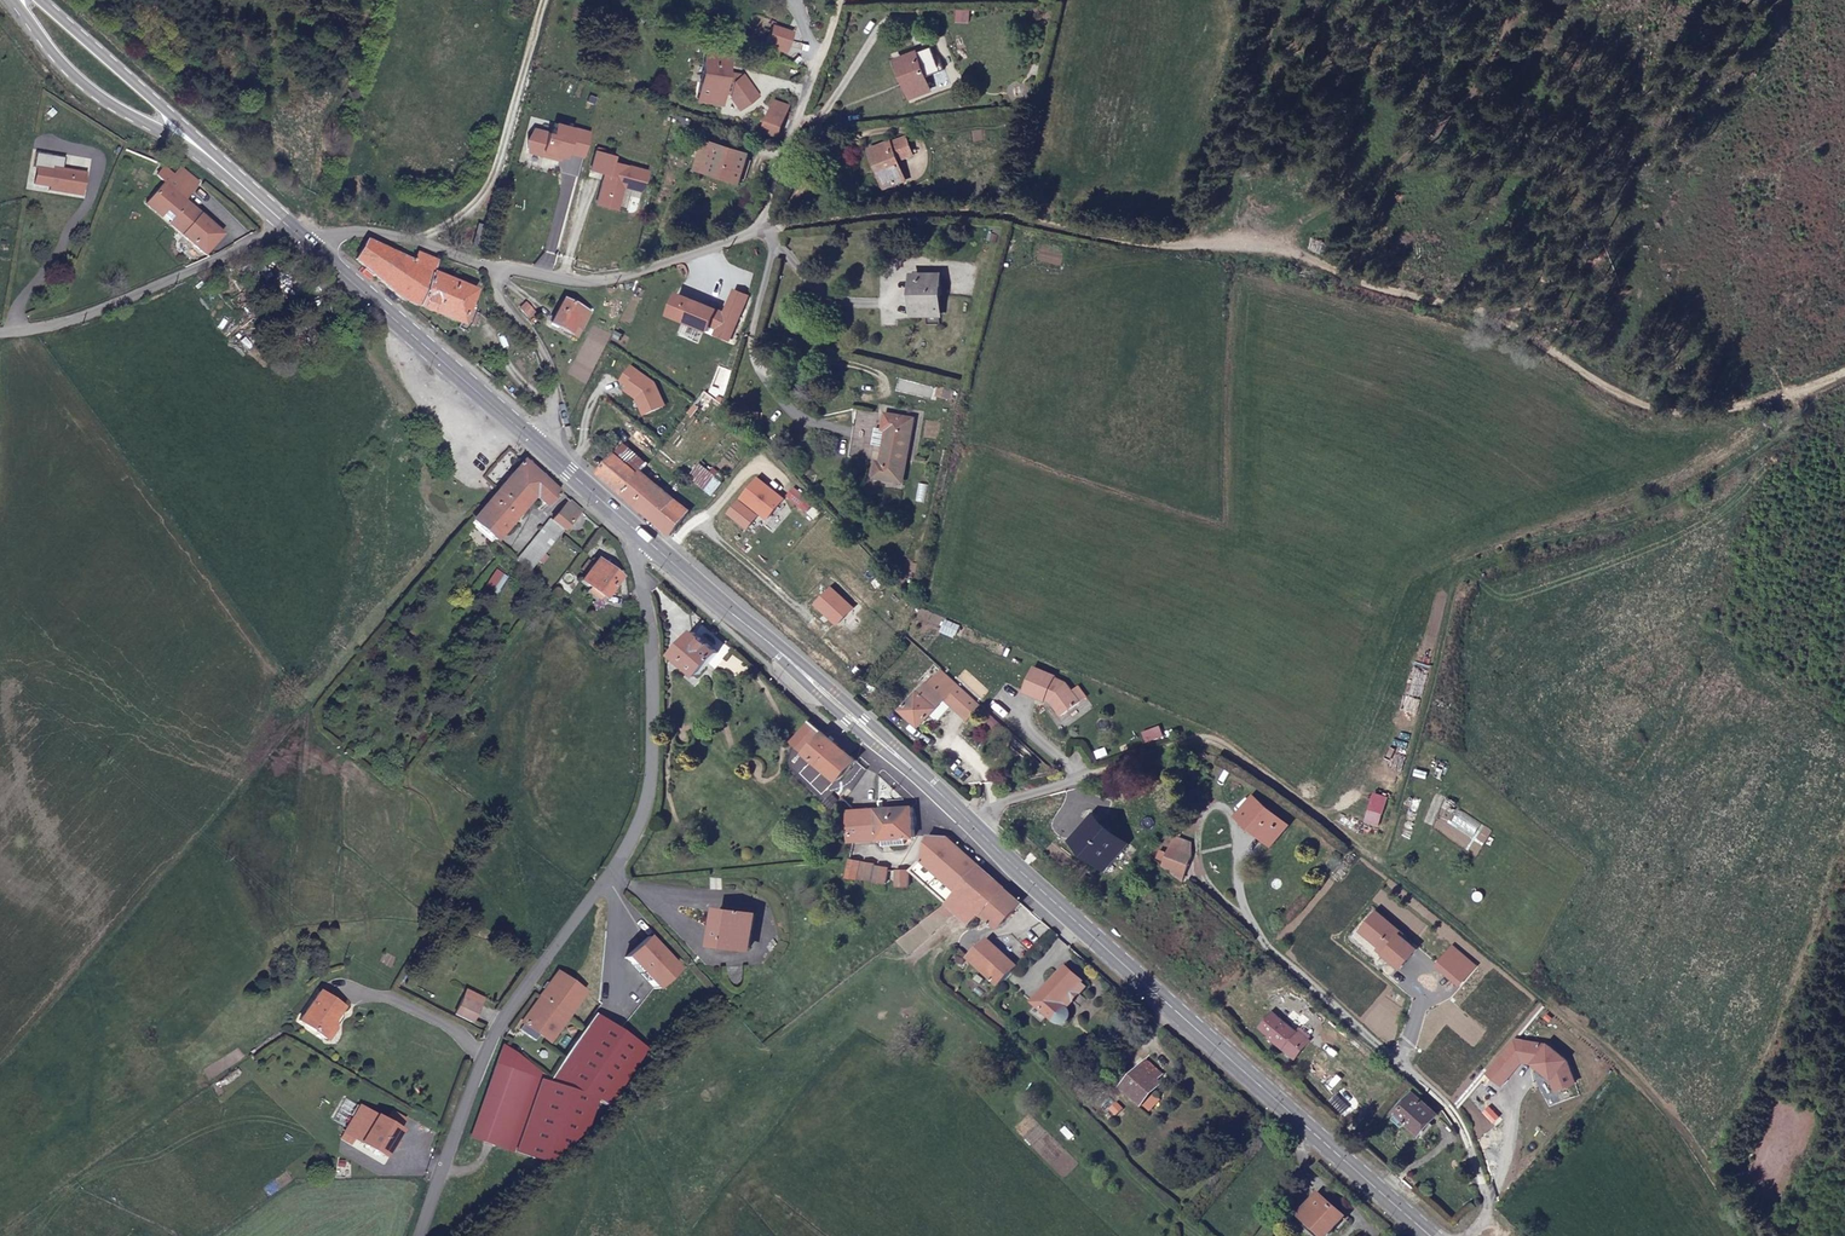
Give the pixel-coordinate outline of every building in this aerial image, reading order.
[(897,59),(910,94),(929,87),(926,74),(944,67),(936,50),(932,51),(930,46),(897,59)] [(733,62),(710,56),(704,76),(706,77),(704,86),(700,84),(697,101),(721,107),(733,62)] [(771,115),(764,134),(777,138),(783,120),(771,115)] [(913,154),(907,137),(873,150),(885,187),(902,181),(896,161),(913,154)] [(740,182),(748,155),(710,144),(704,166),(713,168),(712,174),(740,182)] [(203,184),(180,164),(162,183),(184,204),(203,184)] [(73,183),(82,183),(84,171),(51,166),(47,188),(73,192),(73,183)] [(82,193),(82,183),(73,183),(73,192),(82,193)] [(184,204),(162,183),(144,203),(202,256),(219,236),(184,204)] [(430,274),(436,261),(415,253),(411,261),(366,242),(351,257),(387,289),(406,304),(415,308),(426,283),(430,274)] [(472,291),(430,274),(426,283),(415,308),(459,325),(472,291)] [(936,280),(911,280),(911,313),(936,312),(936,280)] [(569,305),(559,300),(548,321),(568,332),(575,318),(565,313),(569,305)] [(531,310),(522,302),(517,307),(526,315),(531,310)] [(851,407),(845,451),(865,455),(872,410),(851,407)] [(872,459),(870,474),(900,479),(907,441),(911,416),(881,411),(878,427),(882,427),(876,459),(872,459)] [(759,440),(748,429),(745,433),(755,444),(759,440)] [(623,443),(595,473),(668,535),(688,512),(643,471),(649,464),(644,461),(623,443)] [(558,494),(522,462),(510,476),(533,495),(547,507),(558,494)] [(692,479),(705,492),(707,495),(714,486),(717,482),(702,468),(692,479)] [(533,495),(510,476),(488,501),(511,520),(533,495)] [(725,489),(719,483),(717,482),(714,486),(721,492),(725,489)] [(511,520),(488,501),(470,522),(493,541),(511,520)] [(552,542),(578,512),(568,502),(551,521),(541,532),(552,542)] [(533,542),(541,532),(551,521),(548,518),(530,539),(533,542)] [(543,552),(552,542),(541,532),(533,542),(543,552)] [(512,558),(516,561),(527,571),(536,560),(542,553),(543,552),(533,542),(530,539),(512,558)] [(542,553),(536,560),(543,564),(548,558),(542,553)] [(619,575),(598,558),(579,581),(600,598),(619,575)] [(509,577),(498,571),(484,592),(495,597),(509,577)] [(719,652),(695,632),(674,656),(699,677),(719,652)] [(1049,702),(1058,715),(1076,701),(1071,691),(1062,687),(1064,682),(1052,677),(1053,675),(1032,665),(1021,690),(1042,700),(1043,697),(1049,699),(1049,702)] [(942,670),(930,682),(955,704),(952,707),(967,720),(980,706),(942,670)] [(930,682),(929,684),(945,700),(951,706),(952,707),(955,704),(930,682)] [(929,684),(927,683),(903,710),(920,726),(931,715),(945,700),(929,684)] [(951,706),(945,700),(931,715),(937,721),(951,706)] [(859,764),(811,724),(794,745),(844,785),(859,764)] [(1288,823),(1259,799),(1241,816),(1250,823),(1271,841),(1288,823)] [(916,838),(914,808),(904,809),(891,810),(878,811),(881,840),(906,838),(916,838)] [(850,830),(850,842),(881,840),(878,811),(848,814),(848,816),(850,830)] [(1123,844),(1096,819),(1075,841),(1103,866),(1123,844)] [(906,845),(906,838),(881,840),(882,846),(906,845)] [(909,869),(946,902),(980,865),(948,838),(927,838),(920,862),(909,869)] [(1190,856),(1170,848),(1164,865),(1181,880),(1190,856)] [(861,863),(850,858),(847,878),(858,880),(861,863)] [(874,865),(863,864),(861,880),(872,881),(874,865)] [(980,865),(946,902),(957,913),(970,925),(982,912),(1000,928),(1021,903),(980,865)] [(887,883),(890,870),(890,868),(878,867),(875,882),(887,883)] [(909,886),(907,869),(896,870),(898,887),(909,886)] [(946,902),(929,916),(936,932),(957,913),(946,902)] [(754,914),(720,910),(717,943),(751,947),(754,914)] [(929,916),(896,941),(909,955),(936,932),(929,916)] [(672,966),(645,938),(625,957),(652,985),(672,966)] [(1019,966),(998,947),(990,939),(972,958),(1001,987),(1007,980),(1019,966)] [(1062,1026),(1070,1025),(1071,1019),(1070,1016),(1068,1010),(1089,988),(1067,967),(1031,1003),(1055,1026),(1062,1026)] [(560,973),(542,997),(569,1017),(586,993),(560,973)] [(467,990),(463,997),(479,1005),(483,998),(467,990)] [(332,1021),(342,1007),(320,992),(298,1020),(327,1041),(336,1029),(332,1021)] [(454,1013),(471,1022),(479,1005),(463,997),(454,1013)] [(569,1017),(542,997),(523,1023),(550,1043),(569,1017)] [(1273,1032),(1271,1036),(1294,1056),(1309,1040),(1276,1010),(1264,1024),(1273,1032)] [(566,1072),(537,1157),(546,1160),(569,1144),(577,1138),(583,1132),(593,1098),(608,1103),(617,1088),(619,1090),(622,1085),(619,1085),(644,1045),(635,1037),(596,1012),(554,1065),(566,1072)] [(1162,1074),(1148,1062),(1123,1088),(1137,1101),(1150,1088),(1154,1091),(1160,1083),(1156,1081),(1162,1074)] [(471,1136),(514,1151),(537,1079),(495,1065),(471,1136)] [(514,1151),(537,1157),(566,1072),(554,1065),(541,1081),(537,1079),(514,1151)] [(1341,1091),(1337,1094),(1335,1097),(1349,1110),(1355,1104),(1341,1091)] [(1437,1114),(1416,1094),(1393,1118),(1403,1126),(1408,1122),(1420,1133),(1437,1114)] [(343,1131),(354,1138),(384,1156),(399,1128),(359,1105),(343,1131)] [(343,1131),(339,1139),(349,1145),(354,1138),(343,1131)] [(1319,1194),(1300,1215),(1324,1235),(1327,1235),(1345,1216),(1319,1194)]
